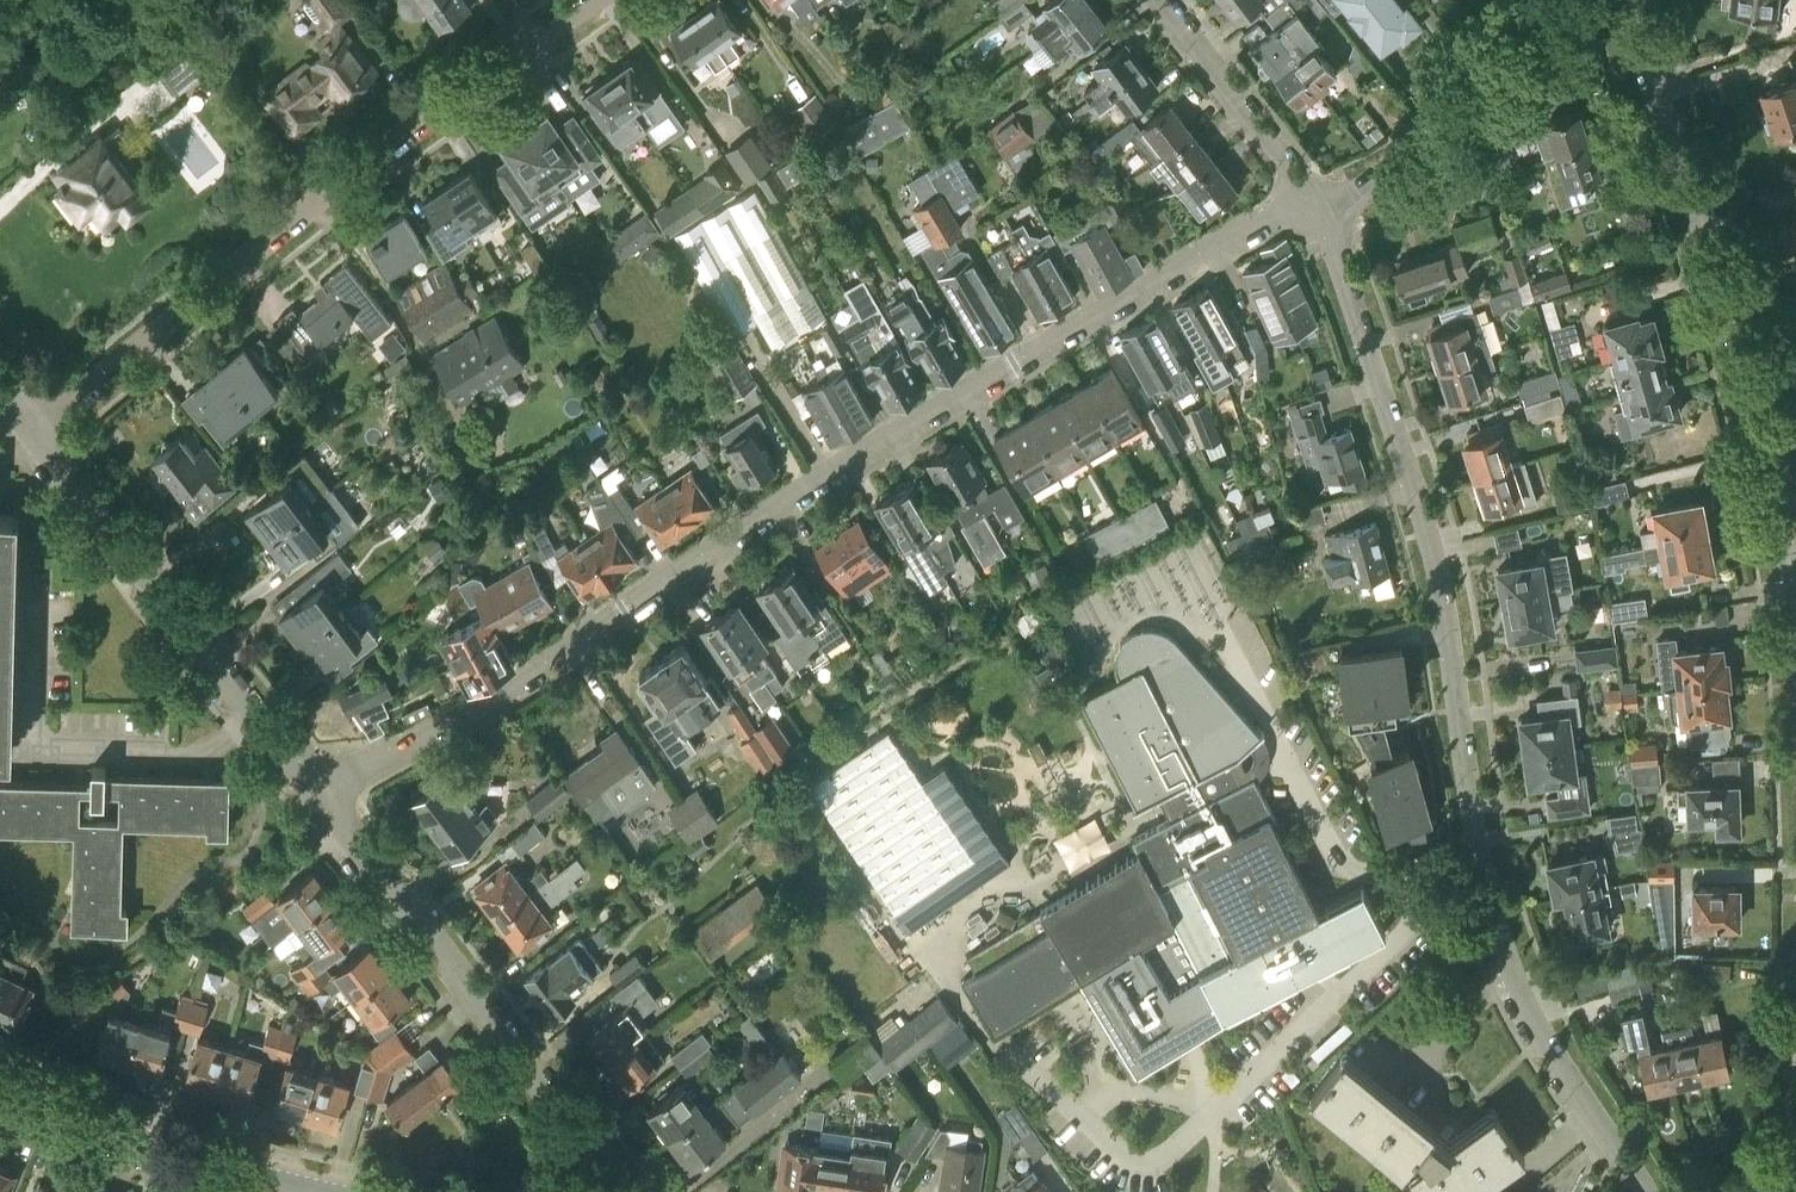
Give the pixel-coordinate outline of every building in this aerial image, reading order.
[(350,8),(345,0),(305,0),(304,6),(314,19),(321,20),(330,32),(318,41),(327,53),(268,97),(294,132),(316,116),(306,103),(327,86),(337,99),(371,73),(350,45),(353,43),(340,25),(338,26),(333,21),(350,8)] [(399,7),(404,14),(412,16),(419,14),(428,8),(440,25),(475,1),(474,0),(400,0),(399,7)] [(719,0),(716,0),(715,1),(711,0),(707,3),(707,6),(694,15),(727,62),(740,53),(729,38),(740,30),(719,0)] [(810,0),(789,0),(806,24),(820,14),(810,0)] [(820,14),(815,7),(825,0),(810,0),(820,14)] [(945,0),(923,0),(930,10),(945,0)] [(990,3),(1000,17),(1022,0),(994,0),(990,3)] [(1000,17),(1009,29),(1032,11),(1024,0),(1022,0),(1000,17)] [(1092,3),(1089,0),(1052,0),(1045,6),(1045,7),(1035,15),(1039,20),(1031,26),(1044,42),(1092,3)] [(1283,0),(1222,0),(1242,26),(1258,13),(1261,17),(1264,14),(1283,0)] [(1264,14),(1274,28),(1300,60),(1298,63),(1319,90),(1329,82),(1325,77),(1334,71),(1315,45),(1320,42),(1303,20),(1323,4),(1320,0),(1283,0),(1264,14)] [(1323,4),(1332,15),(1342,6),(1351,16),(1350,17),(1353,20),(1354,19),(1359,25),(1358,26),(1361,30),(1362,29),(1380,52),(1401,35),(1403,38),(1419,25),(1406,9),(1403,11),(1393,0),(1320,0),(1323,4)] [(1728,10),(1759,14),(1758,26),(1774,28),(1777,0),(1729,0),(1728,10)] [(1092,3),(1044,42),(1037,47),(1049,62),(1076,41),(1081,47),(1109,25),(1092,3)] [(727,62),(694,15),(682,24),(678,24),(675,26),(674,30),(671,32),(693,64),(704,56),(715,70),(727,62)] [(887,21),(882,24),(894,42),(904,34),(899,28),(893,23),(887,21)] [(1274,28),(1266,34),(1257,22),(1243,33),(1295,101),(1305,93),(1309,98),(1319,90),(1298,63),(1300,60),(1274,28)] [(171,90),(185,78),(205,62),(185,38),(151,65),(171,90)] [(1091,102),(1140,66),(1124,44),(1093,66),(1102,77),(1083,91),(1091,102)] [(609,76),(645,128),(671,110),(658,90),(635,57),(632,60),(628,58),(621,63),(621,67),(609,76)] [(1156,87),(1140,66),(1091,102),(1099,113),(1118,99),(1126,110),(1156,87)] [(586,92),(582,94),(605,127),(606,126),(620,146),(645,128),(609,76),(596,85),(593,83),(586,88),(586,92)] [(1066,98),(1081,91),(1074,77),(1059,85),(1066,98)] [(732,96),(743,89),(737,80),(726,87),(732,96)] [(1774,134),(1795,126),(1795,81),(1760,93),(1766,110),(1761,112),(1768,132),(1773,130),(1774,134)] [(815,94),(789,111),(810,140),(835,123),(815,94)] [(843,129),(859,156),(910,126),(895,99),(843,129)] [(1192,132),(1170,104),(1140,128),(1132,117),(1087,153),(1095,165),(1119,147),(1118,146),(1131,137),(1152,164),(1192,132)] [(1006,155),(1034,137),(1013,107),(988,124),(1006,155)] [(839,120),(846,122),(852,118),(850,110),(843,108),(838,112),(839,120)] [(1555,154),(1589,142),(1578,111),(1545,123),(1555,154)] [(533,120),(522,127),(560,184),(581,169),(576,162),(582,158),(587,165),(599,157),(572,118),(560,126),(561,128),(555,132),(546,118),(536,125),(533,120)] [(1376,126),(1368,133),(1375,141),(1383,134),(1376,126)] [(560,184),(522,127),(511,135),(514,140),(504,146),(514,160),(508,165),(507,162),(494,170),(521,210),(533,202),(528,195),(534,191),(539,198),(560,184)] [(101,139),(55,176),(61,182),(58,185),(62,190),(60,192),(80,217),(93,207),(108,225),(124,212),(127,216),(149,199),(112,152),(128,140),(119,128),(103,141),(101,139)] [(1192,132),(1152,164),(1149,167),(1158,178),(1163,173),(1177,190),(1214,161),(1192,132)] [(751,135),(724,152),(746,183),(772,165),(751,135)] [(1589,142),(1555,154),(1544,158),(1549,172),(1560,168),(1572,202),(1591,195),(1586,180),(1600,175),(1589,142)] [(1010,159),(1018,172),(1039,160),(1031,146),(1010,159)] [(804,156),(817,178),(832,169),(820,147),(804,156)] [(926,169),(950,209),(979,192),(955,152),(926,169)] [(867,155),(867,170),(878,170),(878,155),(867,155)] [(803,176),(792,159),(776,169),(786,186),(803,176)] [(1214,161),(1177,190),(1186,204),(1198,219),(1210,210),(1224,198),(1226,200),(1238,191),(1214,161)] [(689,190),(704,211),(738,188),(721,164),(705,175),(706,178),(689,190)] [(950,209),(926,169),(912,178),(926,201),(916,208),(929,230),(936,242),(939,240),(961,228),(950,209)] [(469,170),(446,184),(474,227),(482,240),(493,232),(491,228),(502,220),(469,170)] [(773,170),(757,179),(771,201),(786,192),(773,170)] [(474,227),(446,184),(423,200),(438,222),(425,231),(443,259),(469,242),(464,234),(474,227)] [(689,190),(655,212),(670,234),(704,211),(689,190)] [(731,336),(749,325),(756,321),(770,347),(826,316),(755,190),(674,235),(731,336)] [(1161,238),(1144,203),(1130,210),(1121,193),(1103,202),(1104,206),(1097,210),(1096,209),(1075,221),(1051,234),(1058,247),(1069,241),(1098,294),(1132,275),(1132,274),(1143,269),(1134,252),(1123,258),(1106,227),(1132,214),(1148,245),(1161,238)] [(366,242),(387,275),(426,250),(403,213),(378,229),(382,235),(378,237),(378,236),(376,235),(373,234),(369,234),(368,235),(366,237),(366,239),(366,242)] [(661,233),(647,213),(636,221),(634,234),(642,245),(661,233)] [(1458,241),(1429,251),(1431,255),(1409,263),(1408,258),(1396,262),(1397,267),(1394,268),(1403,294),(1407,293),(1411,304),(1427,299),(1424,287),(1468,272),(1462,252),(1498,240),(1489,213),(1453,226),(1458,241)] [(1016,237),(1057,306),(1072,297),(1072,298),(1074,297),(1055,265),(1064,259),(1045,228),(1036,233),(1027,234),(1020,223),(1009,229),(1015,238),(1016,237)] [(936,242),(929,230),(916,238),(939,277),(945,274),(948,278),(954,289),(956,287),(961,296),(953,301),(983,351),(1000,341),(958,271),(948,255),(939,240),(936,242)] [(1528,252),(1551,243),(1547,233),(1524,242),(1528,252)] [(1016,237),(1015,238),(986,255),(998,276),(1010,269),(1039,317),(1057,306),(1016,237)] [(1316,320),(1285,253),(1291,251),(1285,237),(1260,248),(1266,261),(1263,263),(1274,288),(1276,287),(1296,330),(1316,320)] [(1777,242),(1776,259),(1793,260),(1794,243),(1777,242)] [(545,262),(533,243),(522,250),(534,269),(545,262)] [(658,265),(665,251),(651,244),(644,258),(658,265)] [(961,247),(948,255),(1000,341),(1017,330),(1004,308),(1006,306),(1000,295),(997,296),(968,249),(961,247)] [(1516,283),(1527,279),(1519,252),(1503,258),(1512,284),(1516,283)] [(394,293),(423,340),(473,310),(468,301),(474,298),(481,310),(487,307),(466,270),(454,276),(445,262),(394,293)] [(1536,280),(1529,282),(1535,299),(1571,287),(1565,270),(1561,271),(1557,262),(1534,270),(1536,280)] [(353,315),(372,338),(392,321),(373,298),(344,263),(324,280),(330,288),(298,314),(292,306),(277,319),(297,342),(284,353),(301,374),(314,363),(306,354),(353,315)] [(1274,288),(1263,263),(1242,272),(1273,340),(1296,330),(1276,287),(1274,288)] [(547,265),(533,274),(544,292),(559,283),(547,265)] [(906,396),(920,388),(905,363),(909,360),(898,341),(894,344),(887,332),(891,329),(861,278),(843,289),(859,316),(906,396)] [(1527,279),(1516,283),(1517,287),(1488,296),(1493,312),(1535,299),(1529,282),(1528,279),(1527,279)] [(915,285),(904,291),(950,370),(964,362),(949,336),(953,334),(942,315),(935,320),(922,298),(923,298),(915,285)] [(573,296),(583,309),(592,303),(597,299),(588,286),(573,296)] [(1190,295),(1234,374),(1251,365),(1245,353),(1237,339),(1207,286),(1190,295)] [(950,370),(904,291),(887,301),(899,321),(902,320),(911,334),(907,336),(918,356),(922,353),(937,378),(950,370)] [(1234,374),(1190,295),(1173,305),(1198,351),(1192,354),(1211,388),(1233,376),(1233,375),(1234,374)] [(1440,368),(1490,352),(1477,311),(1474,312),(1472,306),(1469,299),(1437,309),(1442,322),(1432,325),(1435,335),(1430,336),(1440,368)] [(520,388),(511,374),(524,366),(494,316),(431,355),(462,405),(486,390),(494,403),(520,388)] [(587,324),(597,341),(610,333),(600,316),(587,324)] [(859,316),(841,326),(873,382),(877,379),(892,404),(906,396),(859,316)] [(1154,316),(1136,326),(1174,393),(1190,384),(1182,370),(1184,369),(1154,316)] [(1617,362),(1656,351),(1660,350),(1659,344),(1662,341),(1659,332),(1655,330),(1651,317),(1637,321),(1636,317),(1606,325),(1607,328),(1599,330),(1604,345),(1611,343),(1617,362)] [(850,346),(834,321),(820,330),(835,355),(850,346)] [(1574,322),(1550,329),(1549,329),(1558,358),(1573,354),(1569,342),(1579,339),(1574,322)] [(1253,350),(1265,346),(1256,325),(1245,329),(1253,350)] [(1174,393),(1136,326),(1119,336),(1149,389),(1150,388),(1158,402),(1174,393)] [(404,350),(391,335),(376,347),(389,362),(404,350)] [(708,356),(731,396),(755,383),(732,342),(708,356)] [(219,367),(254,409),(277,390),(282,397),(296,386),(274,359),(262,369),(244,346),(219,367)] [(1656,351),(1617,362),(1609,364),(1618,395),(1665,382),(1656,351)] [(1490,352),(1440,368),(1450,400),(1484,389),(1479,372),(1495,367),(1490,352)] [(407,354),(382,368),(392,385),(400,398),(425,383),(416,369),(417,369),(407,354)] [(874,419),(845,369),(839,358),(824,366),(824,365),(815,370),(819,381),(828,398),(832,395),(853,431),(874,419)] [(254,409),(219,367),(195,387),(213,408),(201,418),(224,445),(237,434),(232,427),(254,409)] [(1110,367),(1081,385),(1112,438),(1142,421),(1110,367)] [(1312,373),(1318,389),(1333,383),(1327,367),(1312,373)] [(392,385),(382,368),(372,374),(382,390),(392,385)] [(1522,398),(1548,389),(1560,385),(1554,369),(1516,382),(1522,398)] [(828,398),(819,381),(802,391),(832,443),(853,431),(832,395),(828,398)] [(1669,381),(1665,382),(1618,395),(1622,410),(1614,412),(1621,437),(1637,432),(1635,425),(1678,413),(1677,409),(1680,406),(1677,397),(1673,395),(1669,381)] [(1112,438),(1081,385),(1052,402),(1084,455),(1112,438)] [(1560,393),(1524,405),(1523,405),(1528,422),(1565,410),(1560,393)] [(1568,410),(1583,406),(1580,395),(1565,399),(1568,410)] [(343,419),(330,401),(321,409),(334,426),(343,419)] [(1052,402),(1023,419),(1055,472),(1084,455),(1052,402)] [(1220,438),(1206,402),(1189,409),(1204,445),(1220,438)] [(1350,429),(1326,436),(1318,411),(1304,415),(1301,404),(1289,408),(1307,469),(1319,465),(1324,480),(1340,475),(1344,488),(1366,481),(1350,429)] [(1152,412),(1166,437),(1180,429),(1166,405),(1152,412)] [(1586,420),(1583,406),(1568,410),(1571,424),(1586,420)] [(733,428),(738,435),(724,444),(739,467),(730,472),(739,487),(747,481),(749,484),(778,465),(755,429),(766,422),(759,411),(733,428)] [(1055,472),(1023,419),(994,436),(1025,489),(1055,472)] [(1475,476),(1509,465),(1499,433),(1465,444),(1475,476)] [(195,454),(180,435),(172,441),(162,440),(161,450),(154,457),(160,464),(159,474),(169,475),(180,489),(175,492),(195,517),(237,483),(206,445),(195,454)] [(982,514),(983,513),(994,506),(1006,525),(1023,515),(1003,482),(987,492),(982,483),(986,481),(961,440),(944,451),(982,514)] [(692,453),(700,467),(711,460),(702,448),(692,453)] [(982,514),(944,451),(927,461),(951,502),(955,500),(960,509),(957,511),(965,524),(973,519),(980,530),(990,524),(983,513),(982,514)] [(988,455),(982,459),(987,467),(993,464),(988,455)] [(265,537),(308,503),(291,481),(298,475),(288,461),(260,483),(269,494),(246,512),(265,537)] [(1523,461),(1509,465),(1475,476),(1480,492),(1477,496),(1479,502),(1484,504),(1486,508),(1518,498),(1521,507),(1536,502),(1523,461)] [(1589,466),(1592,482),(1616,477),(1613,461),(1589,466)] [(587,483),(595,477),(589,468),(581,474),(587,483)] [(690,469),(663,487),(688,523),(714,505),(690,469)] [(428,484),(438,501),(450,494),(440,478),(428,484)] [(1625,479),(1590,487),(1594,505),(1629,497),(1625,479)] [(893,491),(942,570),(954,562),(947,539),(956,534),(938,503),(928,509),(910,480),(893,491)] [(596,533),(585,540),(611,577),(614,575),(617,576),(623,572),(623,569),(637,559),(626,543),(638,535),(625,516),(609,492),(603,483),(589,493),(603,513),(589,523),(596,533)] [(634,509),(618,486),(609,492),(625,516),(634,509)] [(688,523),(663,487),(637,505),(661,541),(688,523)] [(942,570),(893,491),(876,501),(902,543),(898,546),(928,594),(948,581),(941,570),(942,570)] [(1583,491),(1554,498),(1558,513),(1587,506),(1583,491)] [(323,492),(308,503),(265,537),(285,563),(308,545),(317,556),(356,526),(345,512),(341,515),(323,492)] [(1126,530),(1162,511),(1155,498),(1119,516),(1126,530)] [(1642,546),(1706,534),(1700,501),(1654,510),(1657,528),(1639,531),(1642,546)] [(1169,525),(1162,511),(1126,530),(1133,543),(1169,525)] [(1242,532),(1255,526),(1249,513),(1236,519),(1242,532)] [(8,754),(14,515),(0,515),(0,754),(8,754)] [(458,530),(471,532),(474,517),(460,515),(458,530)] [(1126,530),(1119,516),(1084,534),(1091,548),(1126,530)] [(611,577),(585,540),(570,550),(564,541),(555,547),(539,519),(526,526),(537,547),(543,559),(554,552),(584,595),(598,586),(602,587),(607,583),(607,579),(611,577)] [(890,591),(879,575),(890,567),(858,520),(816,549),(848,596),(871,580),(881,597),(890,591)] [(1352,581),(1389,570),(1375,521),(1324,536),(1329,554),(1331,553),(1332,557),(1323,559),(1329,579),(1350,573),(1352,581)] [(1278,549),(1268,524),(1226,540),(1235,564),(1278,549)] [(1495,544),(1519,540),(1516,524),(1492,529),(1495,544)] [(1126,530),(1091,548),(1098,561),(1133,543),(1126,530)] [(1706,534),(1642,546),(1601,554),(1604,570),(1625,566),(1625,564),(1663,557),(1666,576),(1669,575),(1671,588),(1688,585),(1686,572),(1712,567),(1706,534)] [(437,538),(426,546),(435,558),(445,550),(437,538)] [(447,585),(445,593),(455,597),(455,598),(465,592),(473,606),(480,602),(487,615),(493,612),(503,630),(551,604),(538,580),(551,573),(543,559),(537,547),(523,554),(527,563),(486,585),(481,577),(472,574),(458,581),(457,579),(447,585)] [(299,641),(341,608),(325,588),(351,568),(339,551),(290,589),(299,601),(279,616),(299,641)] [(1503,600),(1545,592),(1542,575),(1556,573),(1554,559),(1498,568),(1503,600)] [(1053,582),(1045,563),(1023,573),(1032,592),(1053,582)] [(791,566),(775,577),(822,647),(845,632),(822,599),(816,603),(791,566)] [(822,647),(775,577),(758,588),(786,629),(775,636),(803,677),(830,658),(822,647)] [(1570,588),(1545,592),(1503,600),(1509,634),(1513,634),(1516,637),(1525,635),(1526,632),(1552,627),(1547,601),(1553,600),(1561,606),(1573,604),(1570,588)] [(455,597),(445,593),(444,600),(455,616),(468,621),(441,636),(442,637),(439,643),(443,652),(450,652),(458,668),(477,656),(476,654),(483,651),(477,639),(479,633),(493,626),(487,615),(480,602),(473,606),(465,592),(455,598),(455,597)] [(1647,617),(1647,614),(1644,597),(1609,602),(1611,622),(1647,617)] [(765,644),(737,603),(720,615),(772,693),(784,684),(760,648),(765,644)] [(350,660),(378,639),(367,625),(359,631),(341,608),(299,641),(318,667),(341,649),(350,660)] [(477,656),(458,668),(455,675),(460,684),(467,684),(468,686),(514,661),(498,633),(503,630),(493,612),(487,615),(493,626),(479,633),(477,639),(483,651),(476,654),(477,656)] [(772,693),(720,615),(702,626),(740,682),(744,678),(760,701),(772,693)] [(971,627),(966,626),(961,630),(961,636),(964,640),(970,641),(974,637),(975,631),(971,627)] [(976,970),(962,978),(994,1030),(1080,977),(1132,1063),(1190,1027),(1195,1034),(1224,1017),(1223,1015),(1385,931),(1363,888),(1318,911),(1274,824),(1277,822),(1253,776),(1249,779),(1240,762),(1241,751),(1261,734),(1264,731),(1263,730),(1260,733),(1175,638),(1168,633),(1160,630),(1151,628),(1142,629),(1133,632),(1126,637),(1120,644),(1116,652),(1114,661),(1115,670),(1118,679),(1080,699),(1080,700),(1081,700),(1088,714),(1087,714),(1088,715),(1089,715),(1096,729),(1095,729),(1096,731),(1096,730),(1104,745),(1103,745),(1112,761),(1119,775),(1119,776),(1120,777),(1127,791),(1128,792),(1135,806),(1132,808),(1133,809),(1157,797),(1169,820),(1132,838),(1138,849),(1040,909),(1040,910),(966,955),(976,970)] [(1049,689),(1075,674),(1053,636),(1038,645),(1049,665),(1038,672),(1049,689)] [(1675,651),(1673,637),(1657,639),(1659,654),(1662,654),(1663,668),(1661,668),(1663,688),(1724,682),(1728,682),(1725,660),(1722,661),(1720,646),(1675,651)] [(683,728),(721,702),(727,698),(712,677),(706,681),(681,644),(639,673),(661,704),(644,716),(675,761),(696,747),(683,728)] [(1573,649),(1576,666),(1576,670),(1617,664),(1615,644),(1573,649)] [(1340,656),(1348,719),(1349,720),(1356,719),(1377,757),(1371,759),(1410,830),(1426,828),(1424,814),(1425,812),(1421,792),(1417,765),(1413,767),(1408,748),(1392,753),(1387,736),(1391,734),(1387,726),(1385,727),(1381,715),(1396,713),(1410,709),(1407,690),(1401,647),(1340,656)] [(902,681),(880,648),(868,656),(882,676),(876,680),(884,692),(902,681)] [(1525,751),(1571,744),(1568,723),(1581,721),(1577,693),(1575,678),(1562,679),(1564,695),(1537,699),(1539,717),(1521,719),(1525,751)] [(1622,692),(1636,691),(1635,680),(1620,681),(1621,687),(1622,692)] [(1724,682),(1663,688),(1665,704),(1668,703),(1670,721),(1682,720),(1682,721),(1688,720),(1691,744),(1727,739),(1726,735),(1729,731),(1728,723),(1725,720),(1724,716),(1728,715),(1724,682)] [(348,717),(383,700),(375,684),(341,700),(348,717)] [(1621,687),(1608,689),(1610,710),(1623,708),(1623,706),(1622,692),(1621,687)] [(1637,705),(1636,691),(1622,692),(1623,706),(1637,705)] [(402,714),(406,724),(429,712),(424,703),(402,714)] [(776,758),(756,727),(740,703),(726,713),(744,739),(740,742),(769,784),(787,771),(776,758)] [(773,716),(756,727),(776,758),(794,746),(773,716)] [(888,729),(808,784),(895,912),(976,857),(888,729)] [(640,765),(616,730),(601,741),(605,747),(566,774),(598,820),(607,834),(623,822),(614,809),(616,808),(611,801),(634,786),(625,773),(628,771),(629,773),(640,765)] [(1631,765),(1658,762),(1655,741),(1629,744),(1631,765)] [(1575,776),(1571,744),(1525,751),(1529,782),(1575,776)] [(1661,781),(1658,762),(1631,765),(1632,784),(1636,783),(1636,791),(1660,789),(1660,781),(1661,781)] [(105,767),(92,766),(91,799),(105,800),(105,767)] [(453,853),(469,840),(497,819),(486,805),(479,811),(456,782),(450,786),(442,775),(423,789),(420,785),(410,793),(413,797),(411,798),(441,837),(435,841),(445,855),(451,850),(453,853)] [(526,799),(539,815),(569,792),(556,776),(526,799)] [(1689,818),(1717,817),(1718,828),(1737,828),(1735,784),(1724,784),(1724,778),(1713,778),(1713,785),(1676,786),(1677,802),(1689,802),(1689,818)] [(122,779),(120,820),(121,821),(209,823),(209,830),(226,831),(227,780),(208,779),(208,781),(122,779)] [(74,829),(75,787),(0,785),(0,828),(74,829)] [(697,788),(683,798),(704,828),(718,818),(697,788)] [(1590,811),(1587,793),(1560,796),(1546,798),(1548,816),(1590,811)] [(704,828),(683,798),(669,808),(689,837),(704,828)] [(1538,812),(1528,813),(1530,823),(1539,822),(1538,812)] [(1637,829),(1635,812),(1606,816),(1608,833),(1637,829)] [(121,821),(120,820),(79,819),(77,906),(75,906),(75,925),(126,927),(126,909),(119,909),(121,821)] [(512,839),(522,852),(545,835),(534,821),(512,839)] [(710,844),(700,832),(684,844),(694,856),(710,844)] [(522,852),(512,839),(496,851),(505,862),(507,865),(522,852)] [(1565,896),(1609,887),(1605,868),(1607,868),(1604,852),(1547,864),(1554,898),(1565,896)] [(548,877),(496,918),(504,928),(508,929),(522,947),(552,924),(542,910),(578,883),(573,877),(586,867),(576,856),(548,877)] [(1673,880),(1673,862),(1673,859),(1647,859),(1647,880),(1673,880)] [(496,918),(548,877),(541,868),(521,883),(505,862),(475,886),(489,904),(488,908),(496,918)] [(276,901),(252,920),(270,945),(298,924),(333,897),(313,871),(275,900),(276,901)] [(647,877),(637,885),(640,888),(648,889),(653,884),(647,877)] [(1645,877),(1619,883),(1622,895),(1648,890),(1645,877)] [(705,949),(772,906),(754,879),(688,922),(705,949)] [(1738,886),(1693,886),(1693,924),(1738,923),(1738,886)] [(1611,900),(1609,887),(1565,896),(1573,936),(1607,929),(1601,902),(1611,900)] [(276,901),(275,900),(266,888),(242,907),(252,920),(276,901)] [(806,905),(817,920),(830,911),(820,896),(806,905)] [(326,962),(317,950),(352,922),(333,897),(298,924),(308,937),(296,947),(305,958),(288,971),(297,983),(326,962)] [(14,922),(4,908),(0,910),(0,931),(3,929),(14,922)] [(14,922),(3,929),(15,948),(21,944),(14,958),(29,965),(38,944),(24,938),(14,922)] [(616,944),(602,926),(591,934),(605,951),(616,944)] [(1655,930),(1659,954),(1675,955),(1674,930),(1655,930)] [(540,994),(592,954),(579,938),(570,944),(548,961),(547,961),(526,977),(540,994)] [(326,962),(297,983),(296,984),(302,992),(306,989),(308,993),(324,982),(332,992),(344,983),(355,997),(389,970),(370,944),(334,972),(326,962)] [(14,958),(0,951),(0,988),(14,958)] [(636,953),(608,974),(619,987),(646,966),(636,953)] [(592,954),(540,994),(554,1012),(574,996),(586,986),(583,982),(593,974),(593,973),(602,967),(592,954)] [(0,988),(0,1016),(3,1017),(5,1021),(10,1023),(14,1022),(19,1024),(36,987),(21,980),(29,965),(14,958),(0,988)] [(1728,980),(1729,963),(1699,961),(1698,978),(1728,980)] [(1607,988),(1637,979),(1632,962),(1602,971),(1607,988)] [(409,995),(389,970),(355,997),(366,1012),(362,1015),(380,1038),(397,1024),(388,1012),(409,995)] [(608,1058),(644,1031),(635,1019),(646,1010),(654,996),(637,974),(611,994),(621,1006),(588,1032),(608,1058)] [(105,1007),(124,993),(129,989),(119,977),(96,995),(90,1000),(100,1012),(105,1007)] [(1637,979),(1607,988),(1612,1004),(1618,1002),(1620,1013),(1627,1044),(1635,1042),(1646,1090),(1654,1089),(1655,1092),(1668,1089),(1667,1086),(1673,1084),(1664,1044),(1650,1048),(1641,1008),(1638,997),(1643,995),(1637,979)] [(105,1007),(109,1012),(108,1012),(96,1053),(128,1062),(141,1020),(143,1014),(125,1009),(128,998),(124,993),(105,1007)] [(157,1025),(141,1020),(128,1062),(157,1071),(171,1025),(185,1030),(195,1001),(181,996),(175,1009),(163,1005),(157,1025)] [(938,996),(875,1043),(881,1050),(895,1068),(957,1021),(938,996)] [(303,1005),(296,997),(290,1002),(297,1010),(303,1005)] [(195,1001),(185,1030),(200,1034),(209,1005),(195,1001)] [(1707,1035),(1694,1038),(1703,1078),(1709,1076),(1710,1080),(1723,1077),(1722,1073),(1729,1072),(1716,1010),(1702,1013),(1707,1035)] [(719,1099),(719,1100),(712,1105),(720,1115),(727,1109),(738,1124),(801,1075),(782,1050),(752,1011),(740,1020),(769,1060),(719,1099)] [(377,1062),(406,1042),(431,1025),(421,1012),(396,1030),(364,1053),(377,1062)] [(957,1021),(931,1041),(948,1064),(975,1044),(957,1021)] [(228,1047),(216,1089),(247,1098),(259,1058),(265,1059),(266,1055),(274,1058),(283,1028),(269,1023),(263,1044),(248,1039),(244,1051),(228,1047)] [(283,1028),(274,1058),(290,1062),(299,1027),(285,1023),(283,1028)] [(1703,1078),(1694,1038),(1690,1024),(1661,1030),(1664,1044),(1673,1084),(1675,1084),(1676,1088),(1700,1082),(1700,1078),(1703,1078)] [(665,1058),(644,1031),(608,1058),(629,1085),(665,1058)] [(680,1067),(711,1043),(702,1031),(670,1055),(680,1067)] [(216,1089),(228,1047),(197,1037),(185,1080),(216,1089)] [(406,1042),(377,1062),(392,1073),(415,1056),(406,1042)] [(711,1043),(680,1067),(689,1080),(696,1074),(718,1058),(709,1045),(711,1043)] [(427,1071),(443,1094),(450,1104),(454,1101),(461,1110),(478,1097),(471,1088),(477,1084),(453,1052),(437,1063),(434,1059),(438,1057),(429,1046),(415,1056),(427,1071)] [(377,1062),(364,1053),(352,1091),(368,1095),(377,1062)] [(897,1069),(910,1085),(925,1073),(913,1057),(897,1069)] [(1411,1173),(1401,1181),(1409,1191),(1467,1191),(1524,1152),(1496,1112),(1449,1146),(1340,1058),(1310,1095),(1400,1169),(1404,1164),(1411,1173)] [(377,1062),(368,1095),(384,1099),(392,1073),(377,1062)] [(305,1116),(317,1073),(286,1064),(274,1106),(305,1116)] [(443,1094),(427,1071),(387,1101),(404,1124),(443,1094)] [(317,1073),(305,1116),(336,1125),(348,1083),(317,1073)] [(696,1074),(689,1080),(684,1084),(683,1082),(647,1109),(669,1137),(704,1111),(693,1096),(705,1086),(696,1074)] [(862,1092),(864,1079),(853,1078),(851,1090),(862,1092)] [(864,1079),(862,1092),(873,1094),(875,1081),(864,1079)] [(1028,1149),(1041,1140),(1024,1115),(1019,1118),(1012,1107),(1000,1115),(1008,1126),(1005,1128),(1015,1142),(1020,1138),(1028,1149)] [(825,1111),(808,1109),(806,1123),(823,1126),(825,1111)] [(704,1111),(669,1137),(690,1165),(725,1139),(704,1111)] [(897,1148),(913,1158),(916,1160),(934,1131),(915,1118),(902,1139),(897,1148)] [(938,1133),(934,1138),(931,1158),(944,1160),(939,1191),(977,1191),(983,1150),(981,1150),(982,1139),(938,1133)] [(848,1156),(843,1191),(844,1191),(882,1191),(890,1143),(851,1138),(849,1150),(848,1156)] [(1048,1149),(1041,1140),(1028,1149),(1034,1159),(1048,1149)] [(813,1187),(818,1151),(785,1146),(779,1185),(812,1190),(813,1187)] [(818,1151),(813,1187),(843,1191),(848,1156),(818,1151)] [(13,1174),(0,1168),(0,1191),(6,1191),(13,1174)] [(1017,1180),(1026,1191),(1050,1191),(1041,1180),(1041,1181),(1032,1170),(1017,1180)] [(1017,1180),(1002,1191),(1026,1191),(1017,1180)] [(40,1183),(37,1191),(64,1191),(40,1183)]
